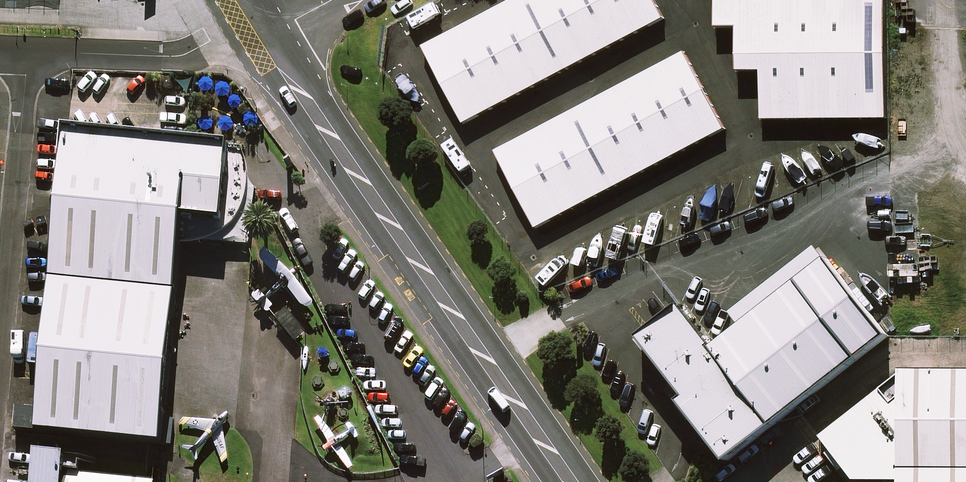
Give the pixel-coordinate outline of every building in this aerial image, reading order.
[(425,48),(465,125),(666,20),(655,0),(516,0),(425,48)] [(889,0),(716,0),(716,21),(740,20),(740,64),(763,64),(763,105),(890,104),(889,0)] [(686,54),(497,152),(539,229),(727,131),(686,54)] [(187,143),(70,132),(56,282),(180,294),(185,245),(188,220),(226,224),(234,147),(187,143)] [(188,220),(185,245),(197,244),(209,241),(223,236),(236,226),(245,212),(249,199),(252,181),(250,166),(245,148),(234,147),(226,224),(188,220)] [(257,190),(252,181),(249,199),(245,212),(236,226),(223,236),(209,241),(252,246),(255,206),(257,190)] [(634,339),(723,452),(884,326),(823,249),(707,340),(679,304),(634,339)] [(180,294),(56,282),(41,433),(165,445),(167,423),(180,294)] [(288,309),(276,318),(296,343),(307,333),(288,309)] [(898,465),(965,465),(965,366),(897,367),(898,393),(882,378),(824,419),(852,467),(898,465)] [(40,409),(19,407),(16,431),(38,433),(40,409)] [(38,452),(35,481),(153,481),(153,478),(67,469),(68,455),(38,452)] [(898,465),(898,481),(965,481),(965,465),(898,465)]
